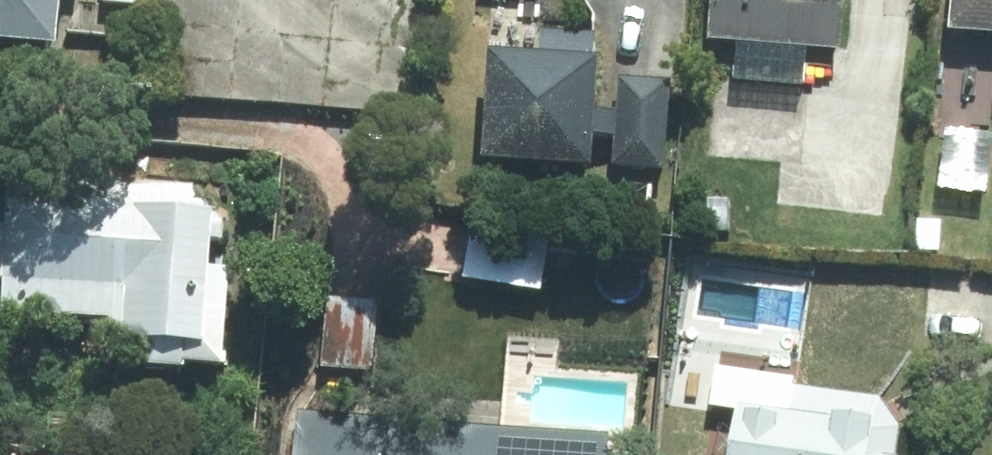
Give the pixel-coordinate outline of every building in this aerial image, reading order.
[(64,53),(69,0),(0,0),(0,47),(64,53)] [(105,7),(161,12),(162,0),(106,0),(105,7)] [(709,46),(849,58),(853,0),(713,0),(709,46)] [(956,33),(991,37),(991,0),(959,0),(956,33)] [(609,62),(501,53),(492,164),(600,174),(602,142),(621,143),(618,173),(674,177),(682,86),(630,82),(627,114),(605,112),(609,62)] [(949,131),(943,193),(991,197),(991,135),(949,131)] [(0,227),(0,283),(13,284),(10,316),(117,325),(116,339),(154,342),(152,372),(193,375),(195,353),(220,355),(231,216),(194,213),(196,190),(123,184),(120,221),(16,213),(15,229),(0,227)] [(746,410),(740,454),(909,454),(912,430),(746,410)] [(616,440),(391,422),(388,454),(615,454),(616,440)]
